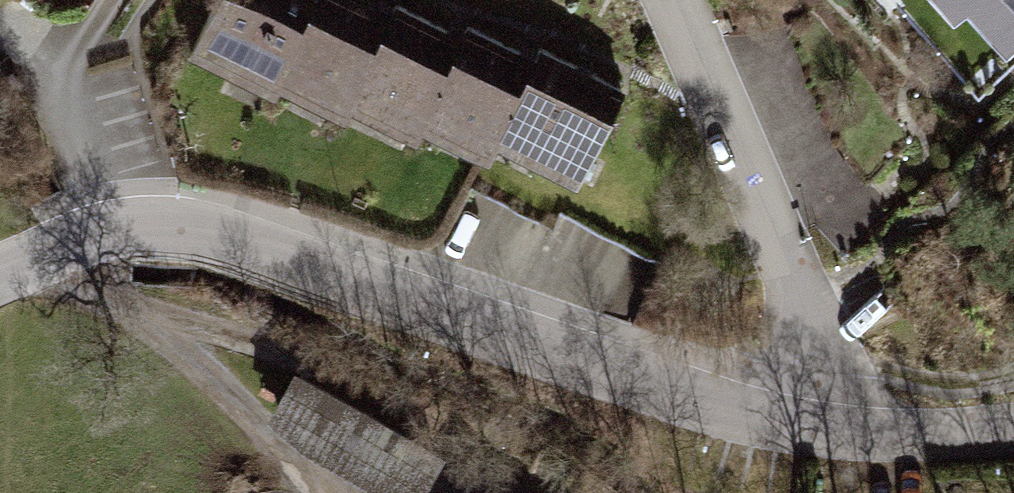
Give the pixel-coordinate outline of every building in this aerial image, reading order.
[(184,54),(272,95),(276,86),(341,121),(349,108),(414,140),(421,128),(486,160),(493,142),(575,186),(627,88),(538,45),(534,53),(464,22),(460,31),(394,0),(388,11),(364,0),(208,0),(184,54)] [(951,20),(966,6),(1006,52),(1013,44),(1013,0),(933,0),(951,20)] [(293,367),(265,415),(300,447),(384,492),(422,492),(442,457),(293,367)]
